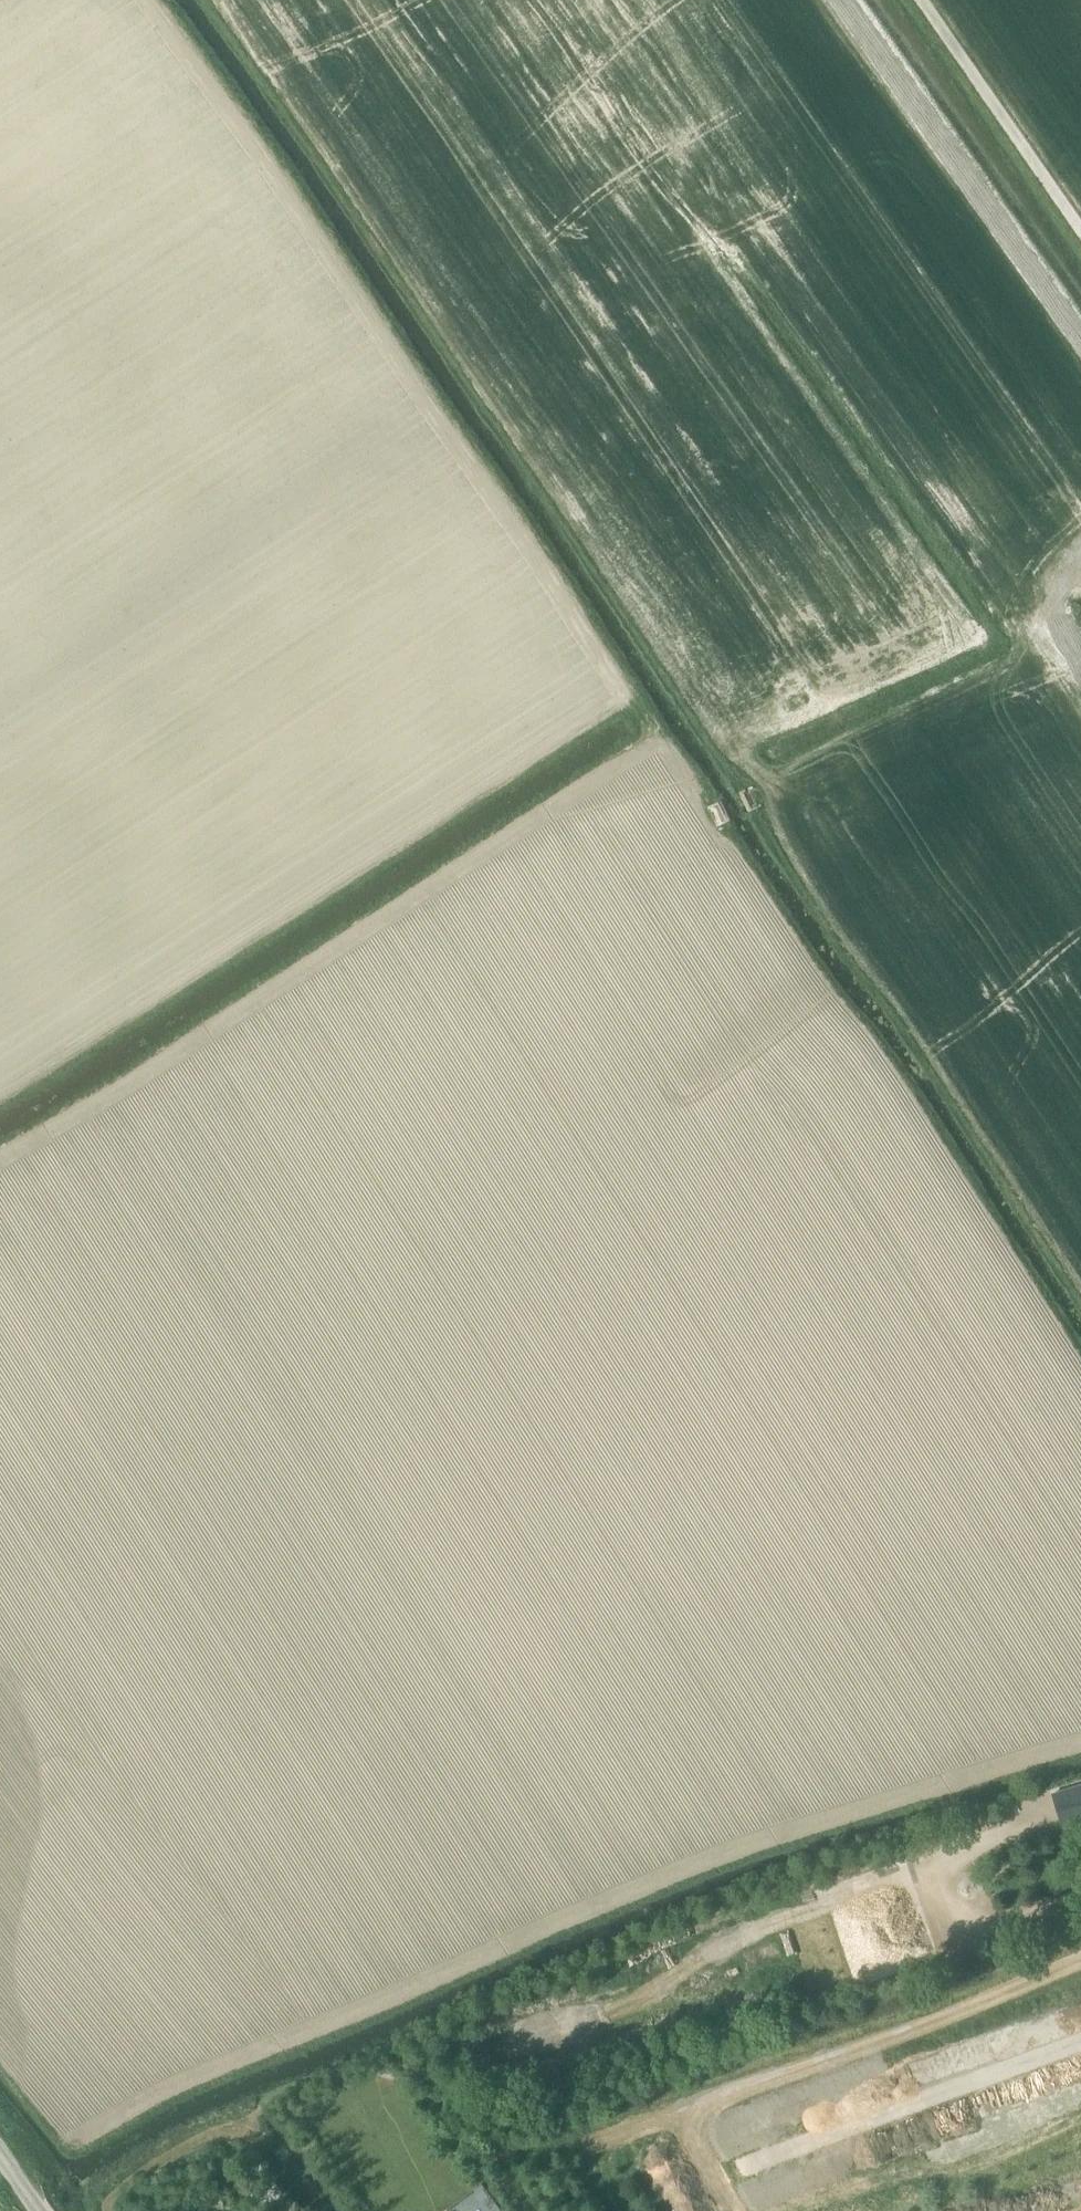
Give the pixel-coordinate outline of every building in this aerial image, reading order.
[(1078,1823),(1080,1823),(1080,1784),(1052,1792),(1056,1805),(1063,1828),(1078,1823)]
